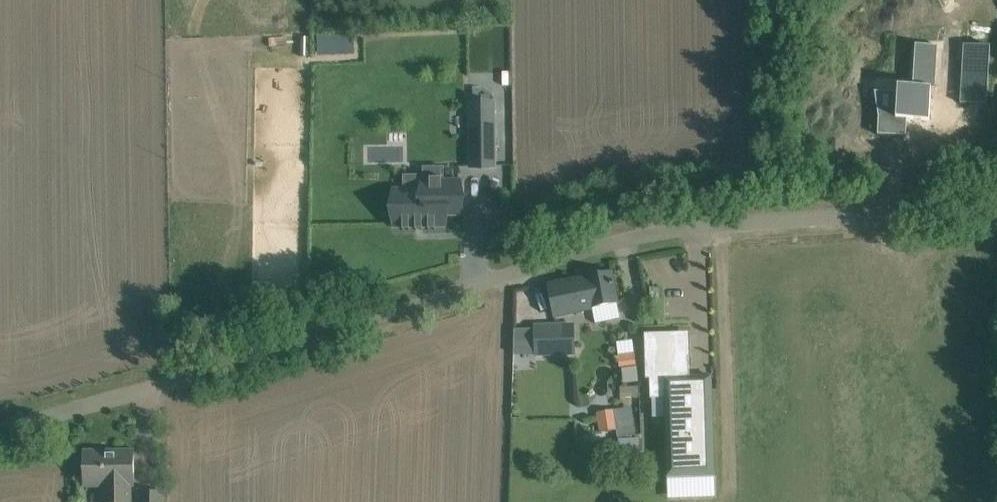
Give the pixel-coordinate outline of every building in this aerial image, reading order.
[(353,35),(328,36),(329,56),(353,55),(353,35)] [(309,56),(309,37),(301,37),(301,56),(309,56)] [(987,104),(991,47),(963,45),(960,103),(987,104)] [(900,94),(876,96),(878,120),(879,139),(907,140),(908,126),(930,126),(932,93),(936,92),(939,49),(918,49),(914,92),(900,94)] [(494,105),(469,105),(470,166),(495,166),(494,105)] [(403,189),(394,190),(395,227),(444,226),(444,210),(459,210),(459,181),(444,181),(423,181),(423,189),(403,189)] [(565,282),(548,285),(552,305),(554,314),(591,306),(594,324),(620,318),(617,301),(615,292),(613,282),(611,273),(586,278),(586,279),(574,281),(573,280),(565,282)] [(536,326),(537,357),(574,356),(573,324),(536,326)] [(714,475),(711,376),(689,377),(689,357),(691,357),(690,332),(644,333),(646,379),(650,379),(650,398),(665,398),(667,477),(714,475)] [(636,365),(635,352),(618,353),(620,367),(636,365)] [(616,429),(613,409),(597,411),(600,431),(616,429)] [(85,488),(101,488),(101,501),(134,501),(133,451),(84,452),(85,488)]
